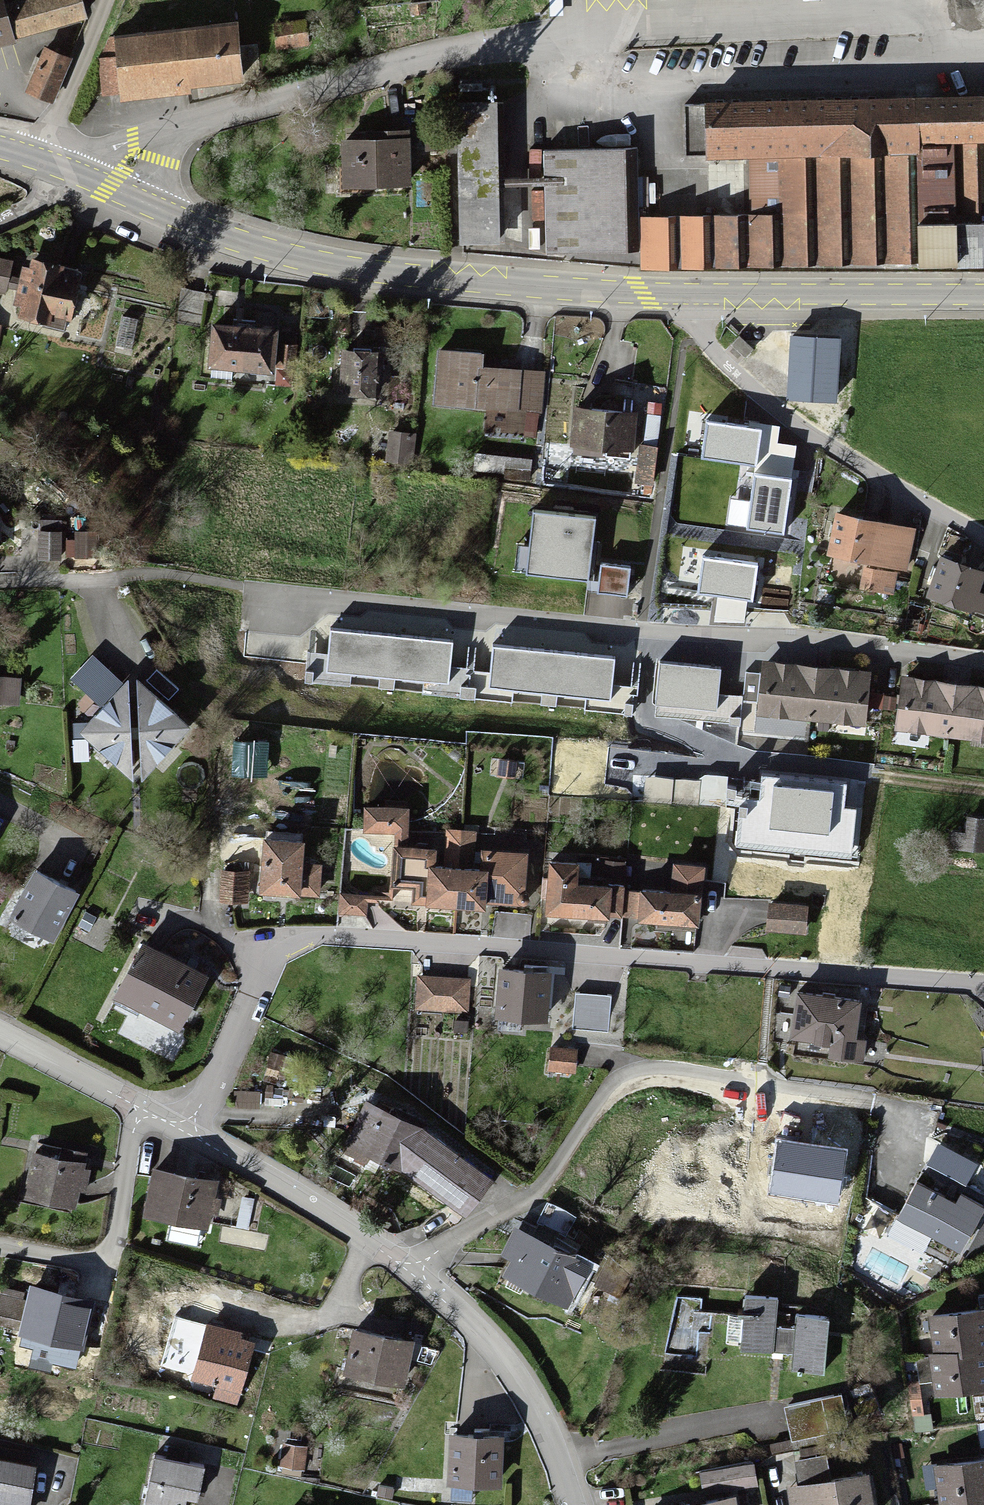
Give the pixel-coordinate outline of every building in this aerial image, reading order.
[(83,20),(79,0),(0,0),(0,36),(83,20)] [(557,0),(549,0),(550,13),(558,13),(557,0)] [(304,22),(258,26),(261,50),(306,46),(304,22)] [(235,23),(110,36),(116,89),(241,75),(235,23)] [(706,104),(708,162),(749,161),(751,215),(643,218),(644,270),(983,262),(983,98),(706,104)] [(501,102),(459,102),(460,245),(502,244),(502,188),(501,180),(501,102)] [(405,131),(339,130),(338,180),(404,181),(405,131)] [(636,149),(545,151),(545,179),(545,187),(547,254),(639,252),(636,149)] [(502,188),(545,187),(545,179),(501,180),(502,188)] [(0,260),(0,287),(5,288),(10,262),(0,260)] [(71,278),(22,266),(12,305),(61,317),(71,278)] [(275,326),(216,321),(213,358),(271,363),(275,326)] [(838,339),(789,336),(785,400),(834,403),(838,339)] [(376,345),(343,344),(342,381),(375,382),(376,345)] [(523,370),(476,365),(473,398),(519,403),(523,370)] [(636,407),(574,402),(572,438),(633,442),(636,407)] [(762,431),(707,424),(702,460),(757,467),(762,431)] [(391,432),(388,456),(408,459),(412,435),(391,432)] [(784,538),(792,479),(753,473),(750,500),(731,498),(727,524),(746,527),(745,532),(784,538)] [(836,513),(827,555),(907,571),(915,529),(836,513)] [(594,521),(532,515),(526,575),(588,581),(594,521)] [(59,527),(33,527),(34,552),(60,552),(59,527)] [(929,594),(982,614),(983,609),(983,597),(979,596),(983,583),(983,573),(942,558),(929,594)] [(756,605),(759,565),(705,561),(702,593),(716,594),(715,608),(714,623),(745,625),(747,604),(756,605)] [(896,575),(864,570),(861,590),(893,595),(896,575)] [(450,643),(331,630),(328,654),(307,651),(304,680),(445,695),(450,643)] [(614,659),(493,647),(489,687),(610,699),(614,659)] [(864,669),(764,659),(759,711),(859,721),(864,669)] [(721,670),(659,663),(655,705),(717,711),(721,670)] [(133,673),(74,735),(128,785),(187,723),(133,673)] [(900,676),(893,725),(983,737),(983,687),(900,676)] [(0,678),(0,706),(20,708),(21,679),(0,678)] [(223,753),(218,798),(258,803),(263,758),(223,753)] [(848,783),(763,776),(761,801),(736,799),(737,790),(726,789),(725,807),(738,808),(735,846),(857,857),(861,808),(846,807),(848,783)] [(405,807),(368,804),(365,838),(403,840),(405,807)] [(963,843),(983,846),(983,817),(967,814),(963,843)] [(398,845),(396,897),(482,900),(484,864),(472,864),(473,833),(444,832),(443,863),(434,863),(434,846),(398,845)] [(305,843),(264,840),(259,896),(301,899),(301,895),(320,896),(322,866),(303,864),(305,843)] [(524,846),(492,846),(491,893),(523,893),(524,846)] [(573,858),(549,857),(546,907),(604,910),(606,880),(572,878),(573,858)] [(670,890),(630,888),(629,918),(696,920),(698,868),(671,867),(670,890)] [(247,869),(221,869),(220,900),(246,900),(247,869)] [(80,894),(34,871),(9,923),(54,946),(80,894)] [(367,895),(336,893),(335,913),(366,915),(367,895)] [(803,907),(766,904),(764,931),(800,934),(803,907)] [(136,940),(111,991),(175,1023),(201,972),(136,940)] [(546,969),(501,965),(496,1008),(541,1013),(546,969)] [(464,981),(416,979),(415,1006),(463,1008),(464,981)] [(861,1000),(797,992),(791,1034),(832,1039),(830,1050),(863,1055),(865,1040),(856,1039),(861,1000)] [(576,993),(573,1029),(608,1032),(611,996),(576,993)] [(550,1045),(548,1066),(574,1068),(576,1047),(550,1045)] [(490,1180),(369,1099),(347,1131),(469,1213),(490,1180)] [(846,1150),(777,1140),(769,1194),(838,1204),(846,1150)] [(88,1163),(29,1150),(20,1191),(79,1204),(88,1163)] [(217,1180),(153,1166),(144,1208),(207,1222),(217,1180)] [(917,1176),(898,1214),(959,1245),(978,1207),(917,1176)] [(586,1261),(511,1226),(492,1267),(567,1302),(586,1261)] [(88,1297),(29,1286),(21,1330),(80,1341),(88,1297)] [(773,1343),(793,1344),(792,1361),(824,1362),(826,1314),(795,1312),(794,1326),(774,1325),(776,1295),(746,1293),(743,1343),(773,1345),(773,1343)] [(927,1314),(936,1383),(983,1378),(983,1325),(982,1307),(927,1314)] [(412,1338),(351,1324),(341,1367),(403,1380),(412,1338)] [(200,1328),(189,1370),(239,1383),(250,1340),(200,1328)] [(500,1430),(446,1428),(444,1480),(498,1482),(500,1430)] [(278,1442),(275,1465),(295,1468),(298,1445),(278,1442)] [(144,1504),(176,1504),(178,1493),(192,1496),(199,1462),(154,1454),(144,1504)] [(0,1456),(0,1504),(24,1504),(30,1460),(0,1456)] [(935,1465),(941,1504),(983,1504),(983,1458),(935,1465)] [(788,1483),(791,1502),(802,1500),(803,1504),(869,1504),(864,1473),(788,1483)] [(659,1504),(734,1504),(733,1495),(659,1504)]
